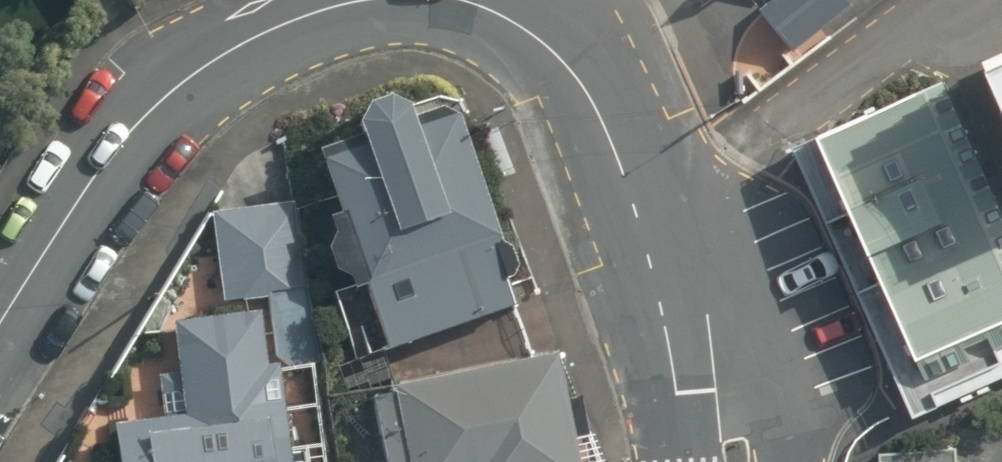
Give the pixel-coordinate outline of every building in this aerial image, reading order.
[(792,52),(855,0),(767,0),(757,8),(792,52)] [(1001,176),(1001,25),(945,50),(1001,176)] [(904,415),(1001,372),(1001,211),(940,73),(782,143),(904,415)] [(366,285),(389,350),(515,306),(505,278),(515,275),(516,278),(520,276),(508,241),(501,243),(488,206),(493,205),(486,183),(482,184),(459,116),(438,104),(409,112),(404,100),(383,93),(360,102),(350,128),(314,142),(335,213),(326,217),(332,234),(327,248),(335,271),(349,279),(353,289),(366,285)] [(478,129),(492,165),(510,159),(496,123),(478,129)] [(278,352),(291,363),(320,360),(295,206),(212,212),(221,305),(268,297),(278,352)] [(278,363),(266,365),(260,310),(170,320),(177,376),(165,377),(169,415),(110,422),(115,461),(290,461),(278,363)] [(386,461),(576,461),(554,352),(387,386),(388,391),(372,394),(386,461)]
